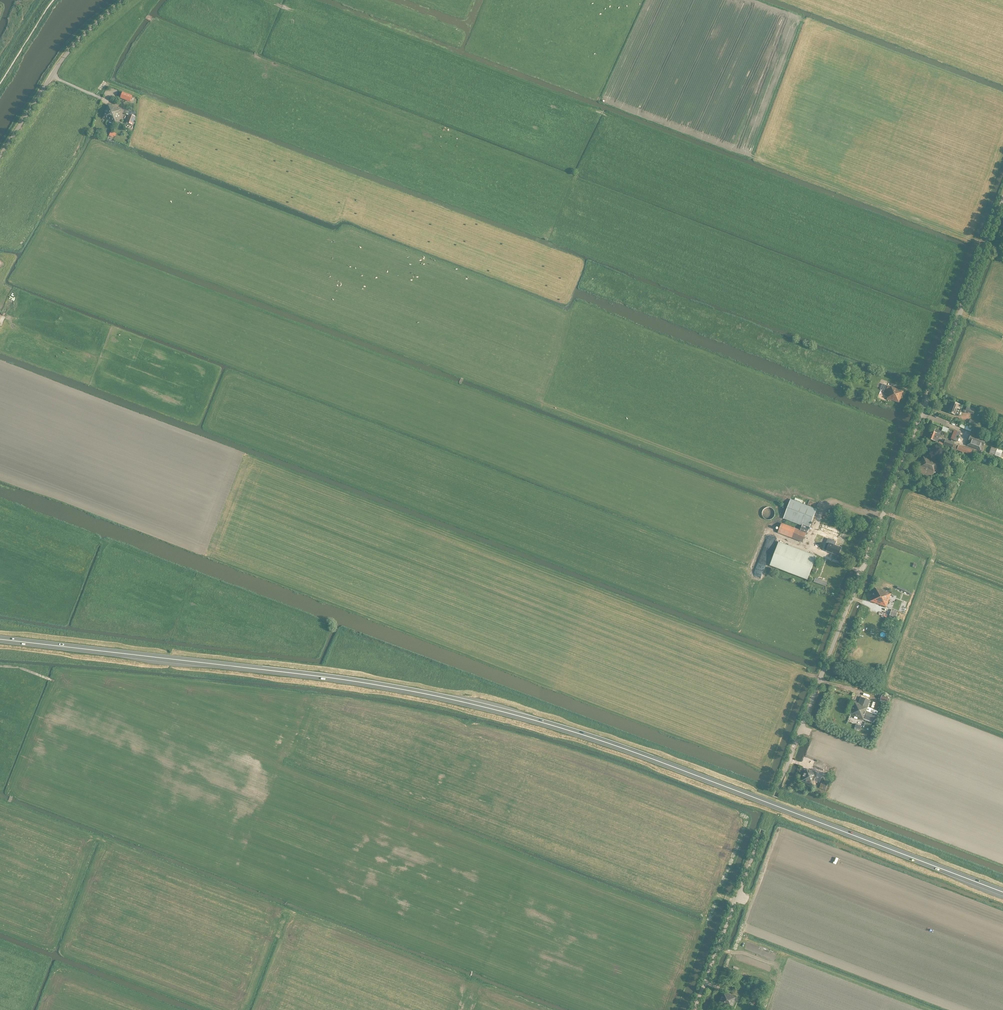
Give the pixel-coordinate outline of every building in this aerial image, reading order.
[(122,92),(120,97),(130,101),(132,96),(122,92)] [(121,109),(108,104),(103,117),(115,122),(121,109)] [(135,116),(129,114),(126,122),(132,124),(135,116)] [(891,387),(888,386),(885,393),(889,395),(887,399),(891,401),(891,399),(899,402),(904,391),(891,386),(891,387)] [(952,402),(948,412),(955,415),(955,414),(959,415),(961,410),(957,408),(960,409),(961,405),(952,402)] [(969,411),(974,413),(976,408),(967,405),(965,412),(968,413),(969,411)] [(970,419),(968,424),(978,428),(978,427),(980,428),(982,424),(979,423),(980,423),(970,419)] [(961,422),(960,426),(971,431),(972,427),(961,422)] [(936,442),(936,441),(938,442),(942,431),(935,429),(934,432),(932,431),(928,438),(936,442)] [(960,432),(955,430),(951,439),(957,441),(960,432)] [(969,441),(967,445),(981,450),(982,446),(983,446),(985,440),(971,434),(969,441)] [(946,440),(944,444),(952,447),(952,448),(957,450),(970,454),(972,450),(954,443),(946,440)] [(935,470),(936,470),(939,462),(923,456),(918,472),(932,477),(935,470)] [(943,478),(945,479),(949,468),(944,466),(940,477),(943,478)] [(800,530),(781,523),(778,532),(803,542),(806,533),(808,533),(817,509),(791,499),(783,518),(802,525),(800,530)] [(776,514),(776,513),(775,511),(774,510),(774,509),(773,508),(771,507),(769,507),(767,507),(766,508),(765,509),(764,510),(763,511),(763,512),(763,513),(763,515),(763,516),(764,518),(765,519),(766,519),(768,520),(769,520),(770,520),(771,520),(773,518),(774,517),(775,516),(775,515),(776,514)] [(828,538),(826,544),(829,545),(827,551),(838,555),(841,547),(835,545),(836,541),(828,538)] [(779,542),(770,565),(807,579),(816,556),(779,542)] [(876,588),(871,601),(886,607),(891,594),(876,588)] [(896,618),(898,612),(892,609),(889,615),(896,618)] [(859,704),(855,702),(850,714),(863,720),(864,719),(873,723),(876,715),(866,711),(870,701),(861,697),(859,704)] [(801,781),(805,783),(812,786),(816,777),(815,777),(817,773),(807,768),(801,781)] [(829,782),(822,780),(819,788),(825,790),(829,782)] [(724,992),(719,1004),(728,1007),(728,1008),(731,1009),(735,1000),(734,1000),(736,997),(724,992)]
